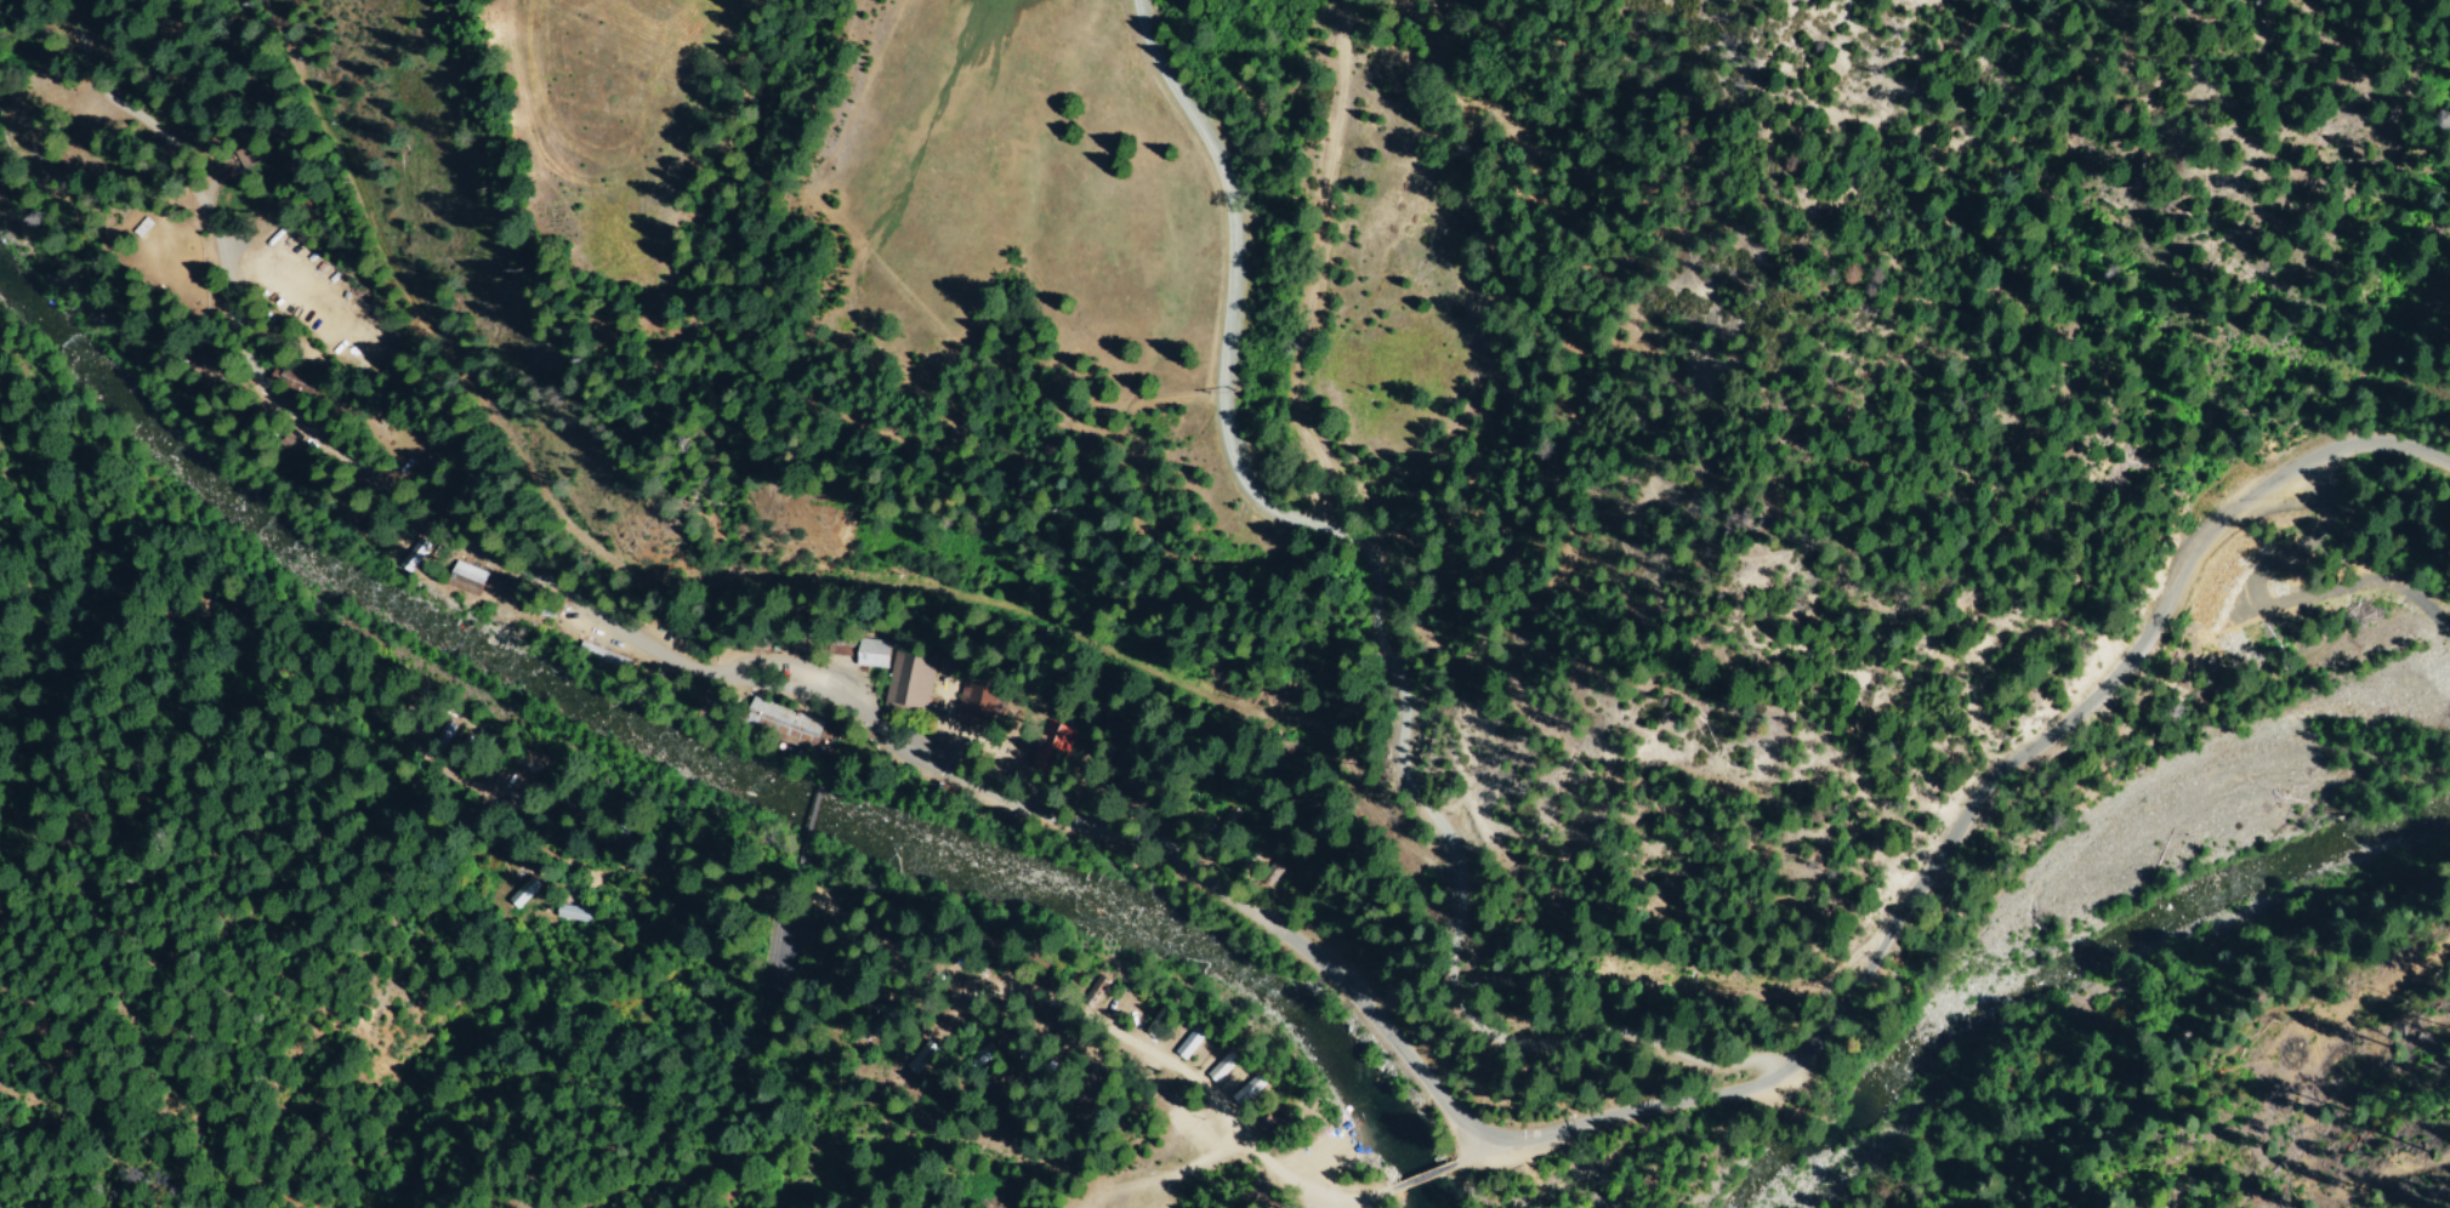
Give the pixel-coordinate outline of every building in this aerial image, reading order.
[(271,380),(299,392),(300,390),(325,401),(332,386),(287,366),(284,372),(276,369),(271,380)] [(858,665),(859,638),(891,640),(888,667),(858,665)] [(940,649),(898,640),(885,706),(926,716),(940,649)] [(956,720),(1001,728),(1010,679),(965,671),(956,720)] [(824,722),(813,752),(739,725),(750,695),(824,722)] [(1025,763),(1062,777),(1080,730),(1044,716),(1025,763)] [(552,917),(592,921),(593,908),(553,904),(552,917)] [(1230,1064),(1220,1055),(1202,1074),(1212,1083),(1230,1064)]
